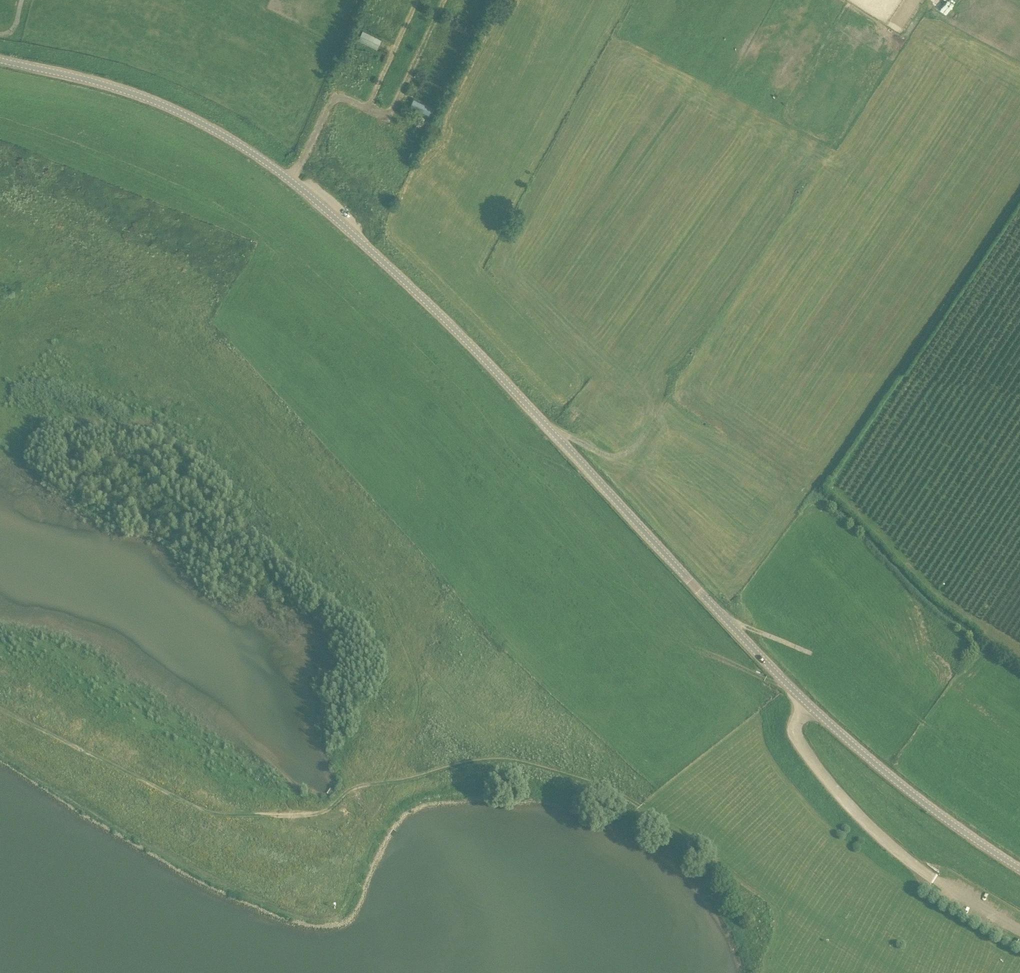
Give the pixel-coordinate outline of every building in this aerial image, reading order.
[(359,38),(378,47),(383,38),(364,28),(359,38)] [(415,96),(411,105),(430,114),(434,105),(415,96)]
